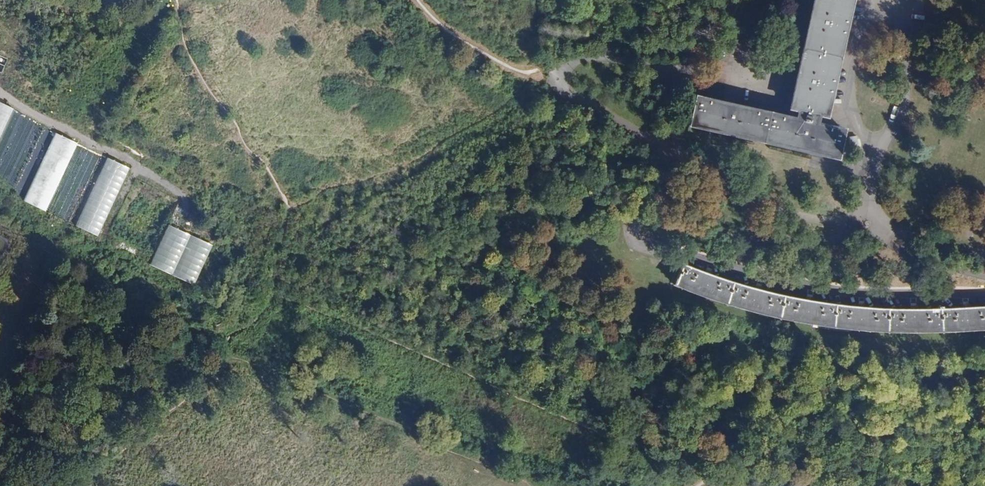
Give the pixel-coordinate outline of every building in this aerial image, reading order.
[(790,110),(799,112),(797,121),(697,98),(690,127),(837,160),(843,131),(816,125),(818,116),(826,117),(852,0),(814,0),(790,110)] [(0,105),(0,133),(11,111),(0,105)] [(75,145),(53,134),(20,202),(42,213),(75,145)] [(847,137),(849,151),(857,150),(856,136),(847,137)] [(131,170),(106,158),(74,226),(98,238),(131,170)] [(211,246),(167,225),(148,264),(192,286),(211,246)] [(777,318),(802,322),(831,327),(847,329),(869,331),(892,332),(914,333),(935,332),(952,332),(975,330),(984,330),(984,307),(885,309),(871,309),(849,307),(834,305),(806,301),(781,296),(763,292),(740,286),(731,283),(684,266),(675,286),(706,298),(734,307),(758,313),(777,318)]
